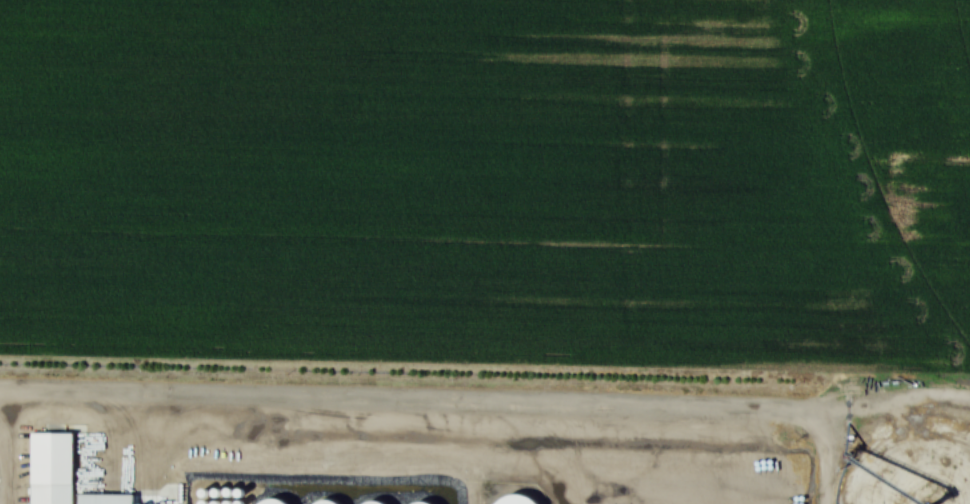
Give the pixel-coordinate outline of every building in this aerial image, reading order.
[(844,463),(834,495),(834,503),(969,503),(969,421),(968,420),(928,412),(893,419),(862,439),(844,463)] [(29,503),(71,503),(71,482),(29,481),(29,503)] [(77,503),(132,503),(132,493),(77,493),(77,503)] [(257,501),(256,503),(288,503),(284,499),(270,495),(257,501)] [(311,501),(309,503),(342,503),(338,500),(324,496),(311,501)] [(359,502),(358,503),(390,503),(386,500),(372,496),(359,502)]
